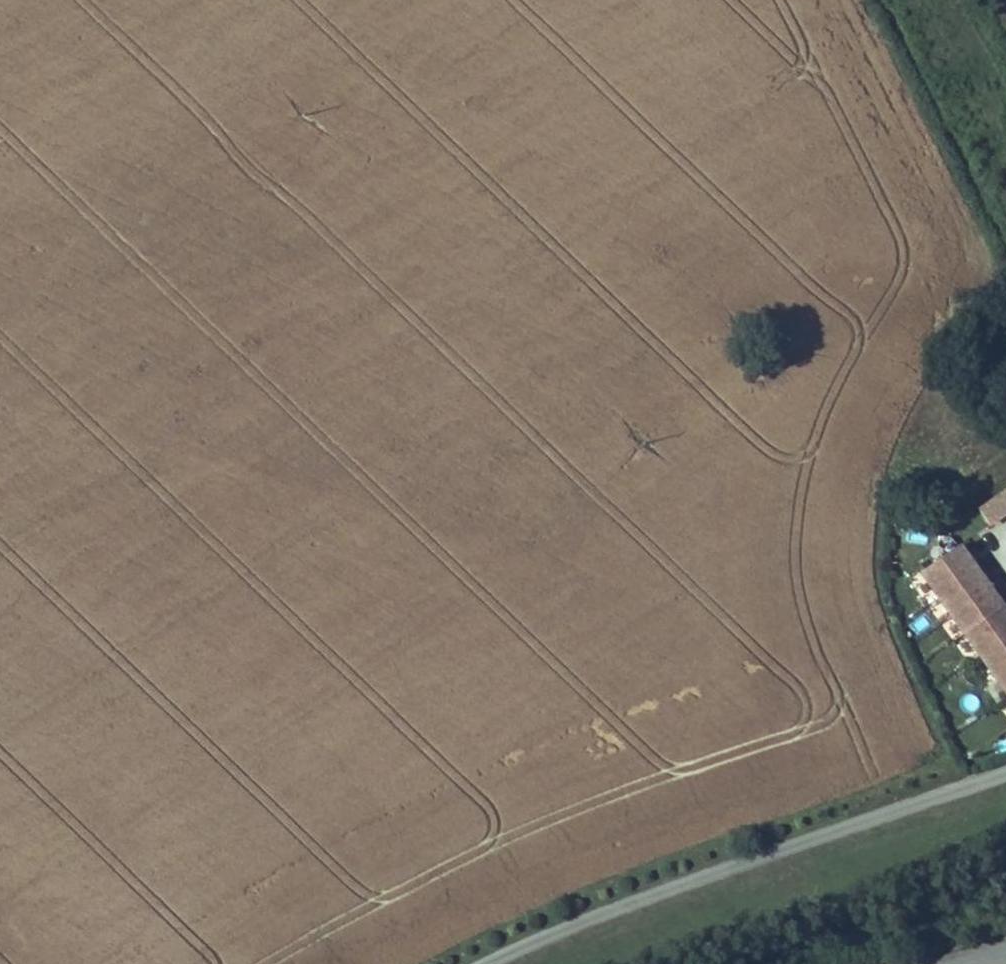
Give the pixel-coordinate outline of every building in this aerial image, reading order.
[(980,510),(989,524),(1005,512),(1005,492),(980,510)] [(961,546),(925,572),(1005,688),(1005,610),(961,546)]
